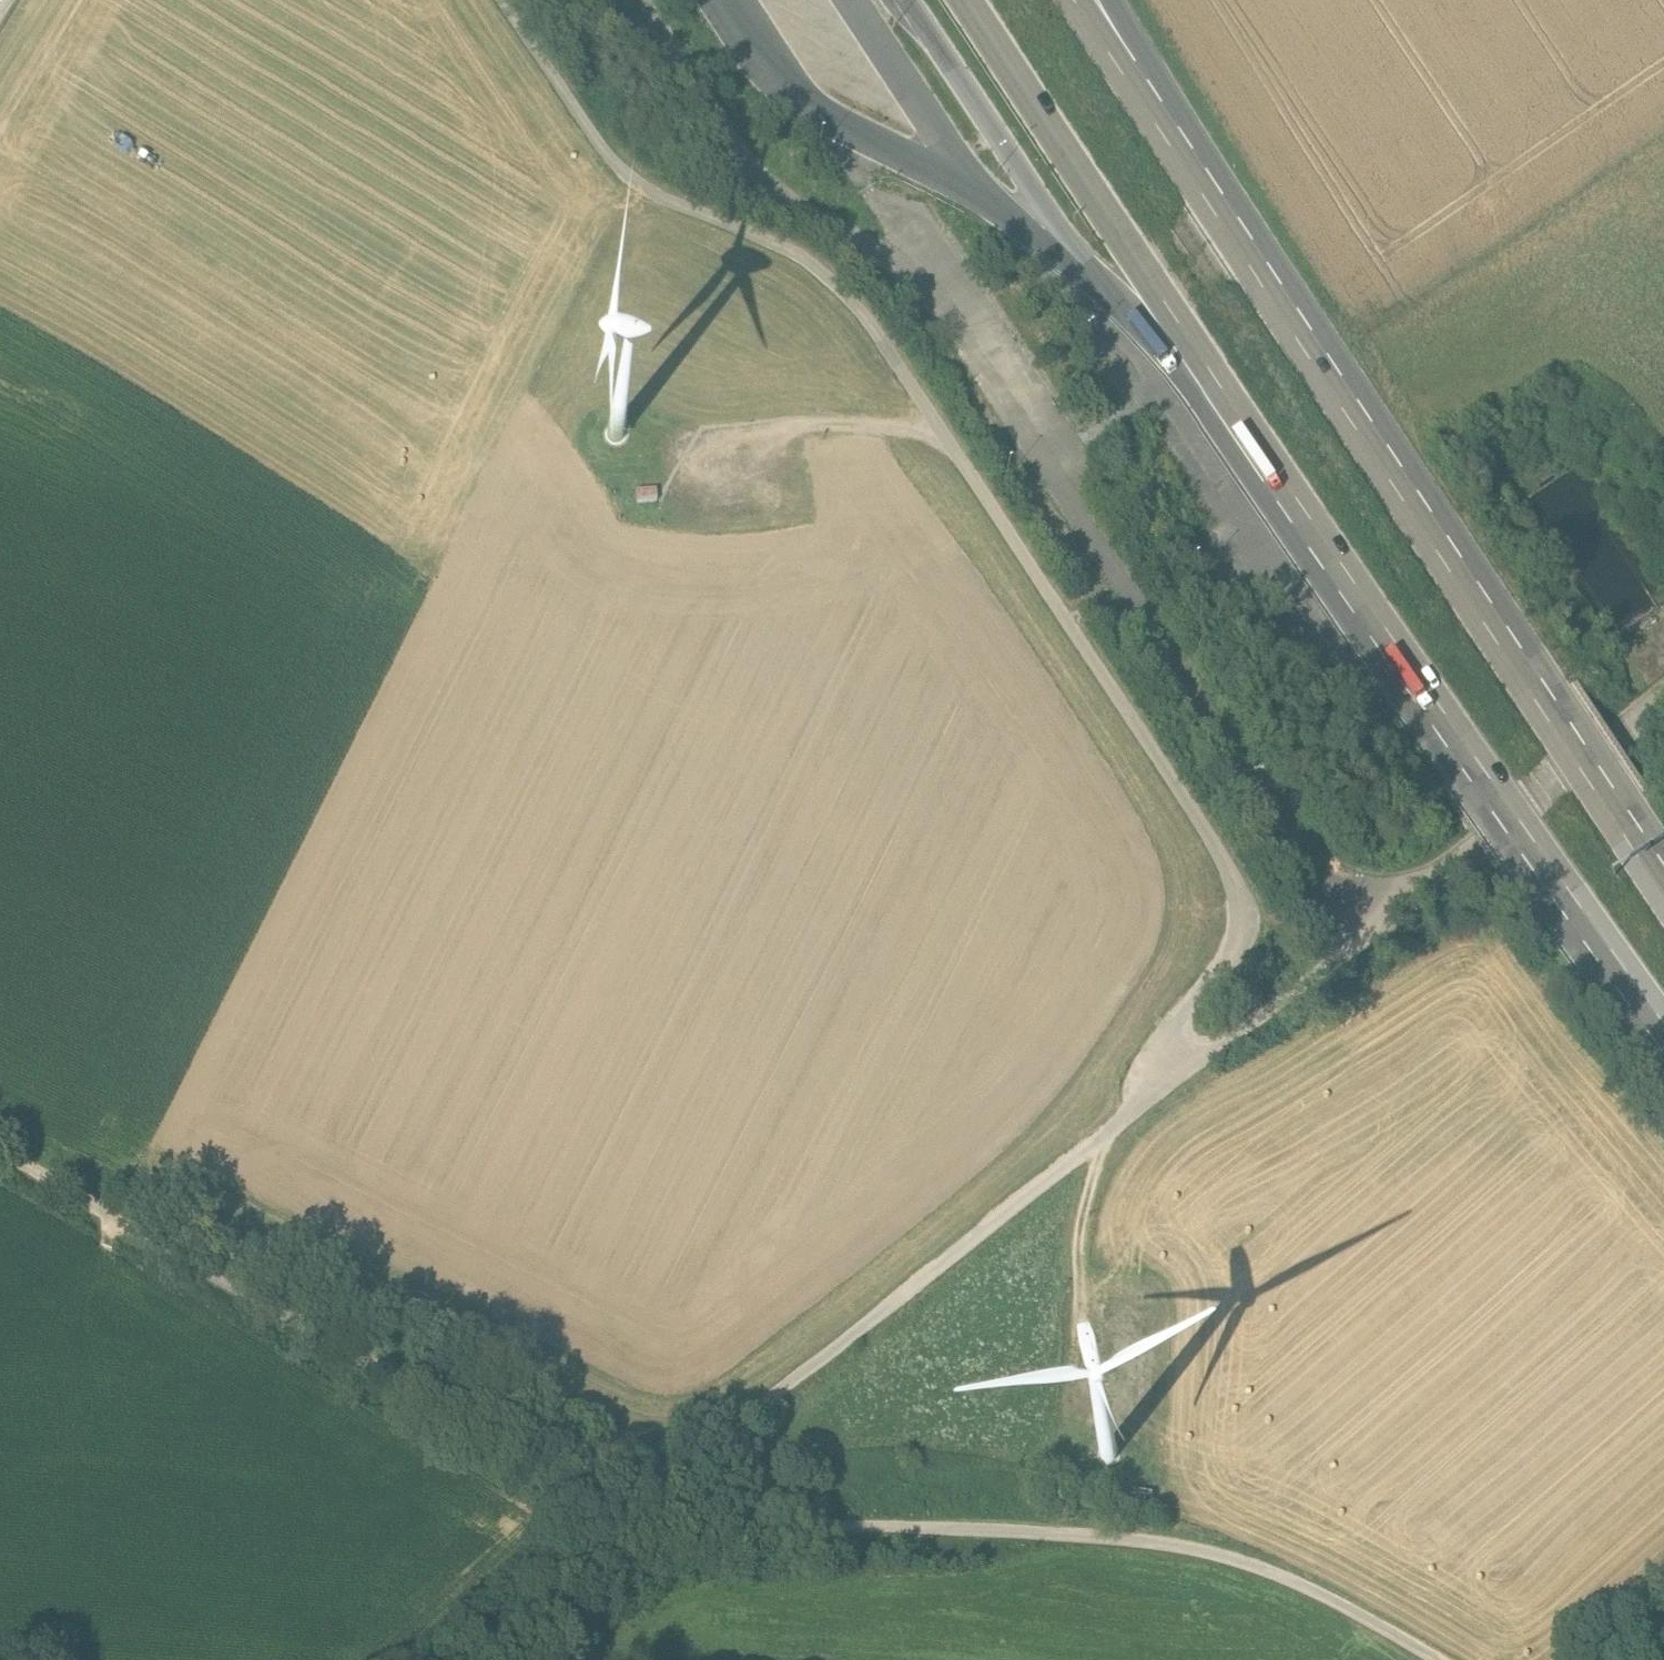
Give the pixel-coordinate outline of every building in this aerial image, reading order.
[(637,504),(658,503),(657,496),(657,490),(636,491),(637,504)] [(1133,1494),(1131,1505),(1151,1509),(1153,1497),(1133,1494)]
